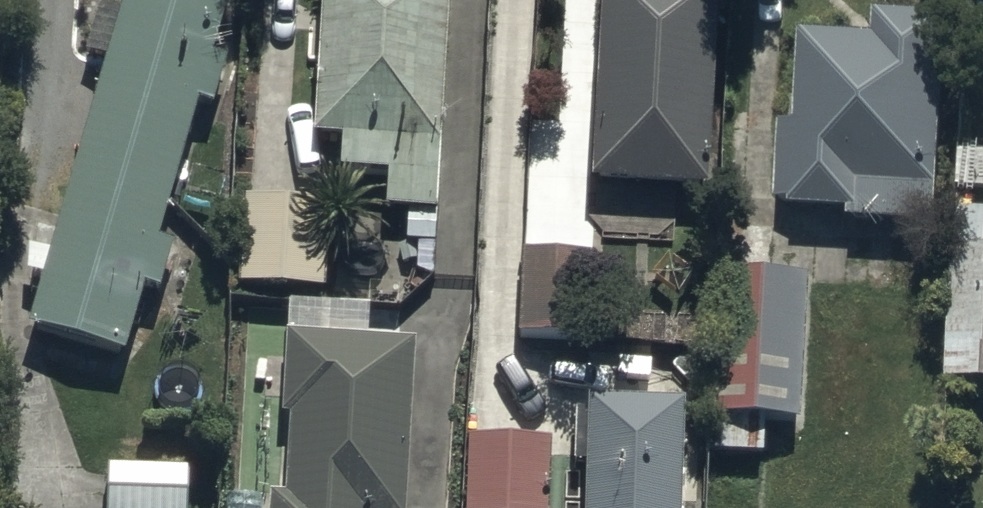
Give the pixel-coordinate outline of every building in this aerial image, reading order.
[(34,331),(119,347),(223,0),(126,0),(34,331)] [(320,145),(440,145),(449,0),(330,0),(320,145)] [(591,181),(700,187),(713,0),(598,0),(591,181)] [(941,232),(950,21),(878,18),(877,41),(803,38),(799,129),(780,128),(777,204),(793,205),(792,214),(852,216),(851,228),(941,232)] [(326,297),(327,210),(237,209),(236,296),(326,297)] [(953,252),(947,387),(982,389),(982,254),(953,252)] [(591,260),(519,259),(518,342),(590,343),(591,260)] [(799,428),(806,286),(719,282),(711,457),(762,459),(764,427),(799,428)] [(286,333),(272,507),(397,507),(407,340),(286,333)] [(592,395),(585,507),(684,507),(690,397),(592,395)] [(468,444),(467,507),(546,507),(548,446),(468,444)] [(108,475),(108,507),(186,507),(187,477),(108,475)]
